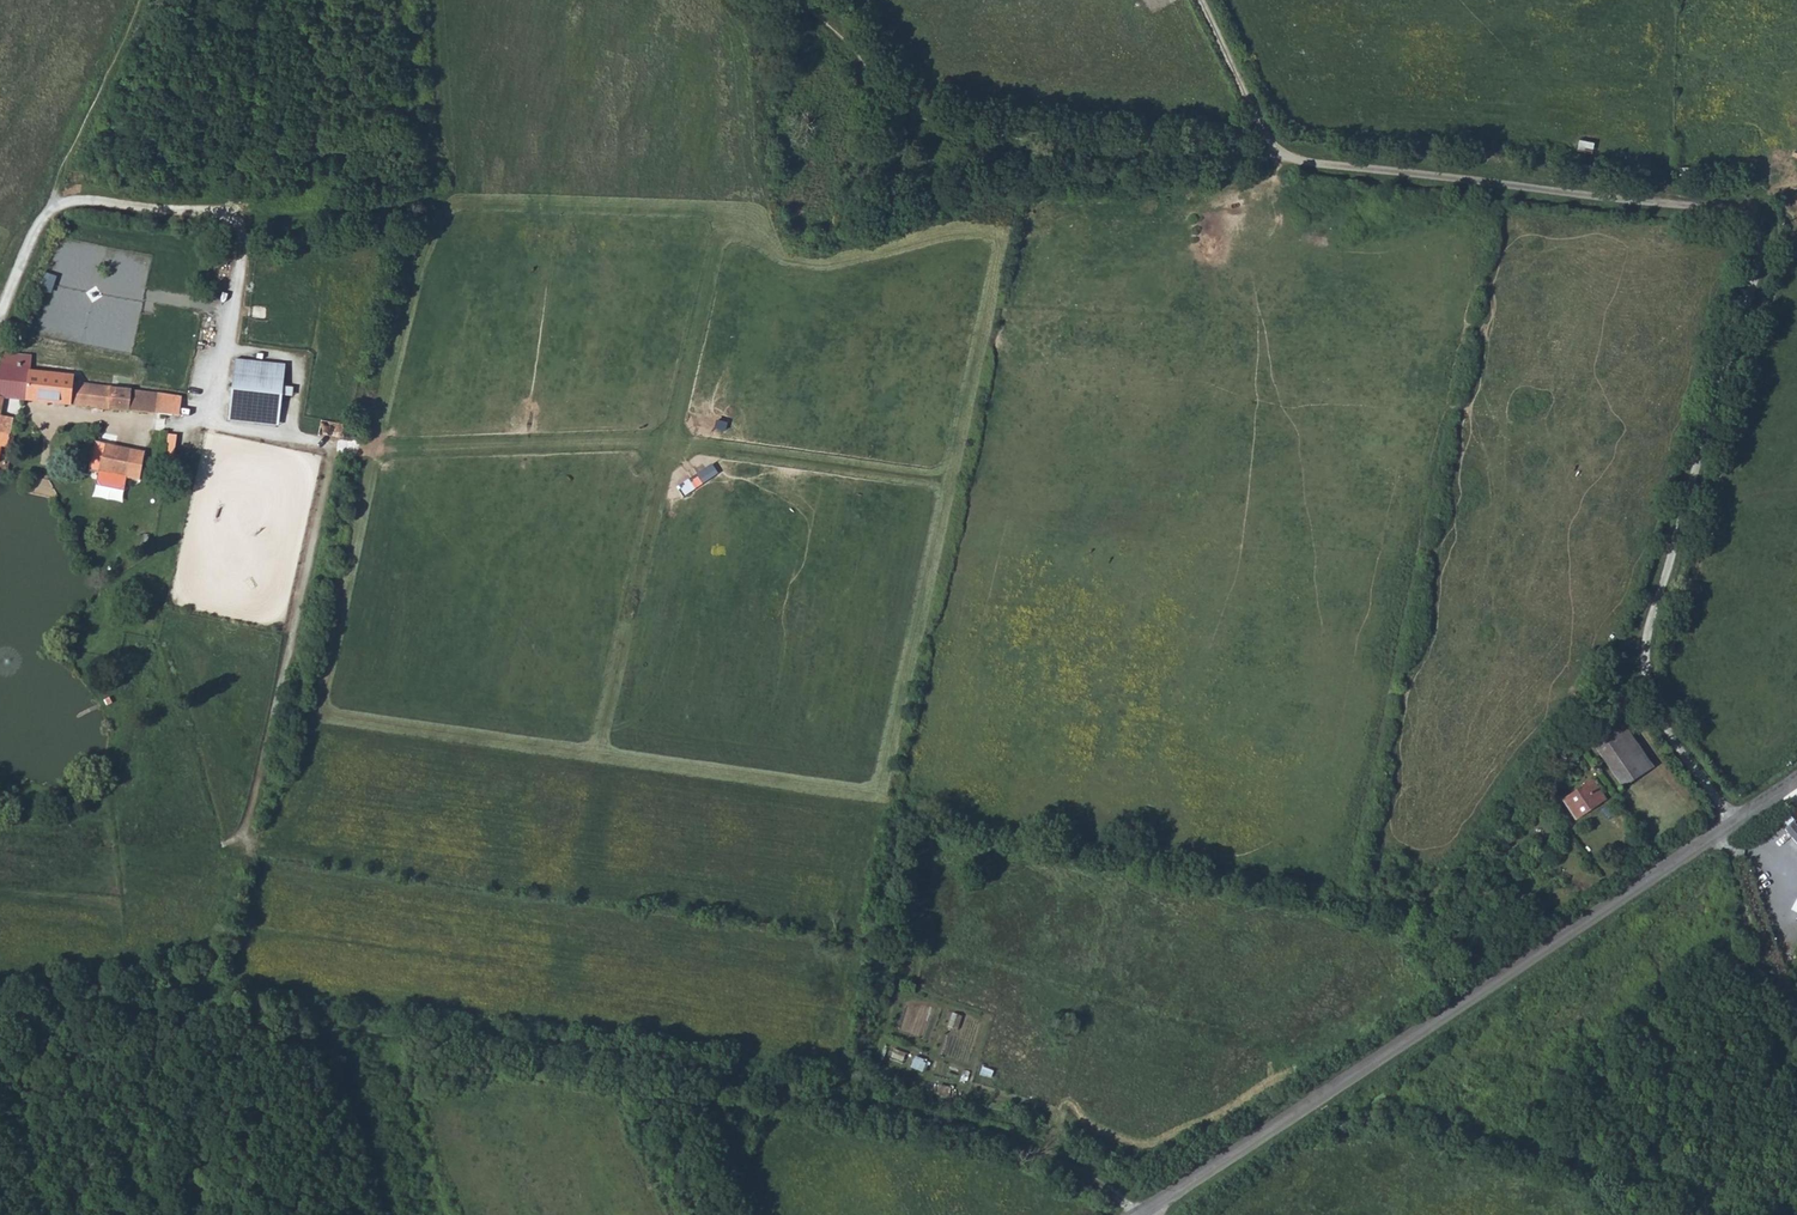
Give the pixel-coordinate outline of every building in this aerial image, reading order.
[(52,291),(57,275),(47,272),(42,288),(52,291)] [(156,420),(167,420),(168,408),(161,407),(161,398),(110,391),(86,389),(86,383),(41,377),(42,371),(27,368),(28,358),(17,356),(12,369),(2,398),(4,398),(18,400),(153,419),(155,407),(158,408),(156,420)] [(286,364),(236,360),(230,421),(280,426),(286,364)] [(18,400),(4,398),(0,415),(0,418),(13,420),(18,400)] [(180,410),(168,408),(167,420),(178,422),(180,410)] [(9,464),(15,438),(8,437),(13,420),(0,418),(0,463),(9,464)] [(24,423),(13,420),(8,437),(15,438),(21,439),(24,423)] [(110,448),(103,476),(111,477),(138,481),(143,455),(110,448)] [(157,459),(143,455),(138,481),(153,484),(154,480),(157,459)] [(133,504),(138,481),(111,477),(107,500),(133,504)] [(1658,767),(1629,721),(1600,741),(1628,785),(1658,767)] [(1612,796),(1598,775),(1567,794),(1581,816),(1612,796)]
